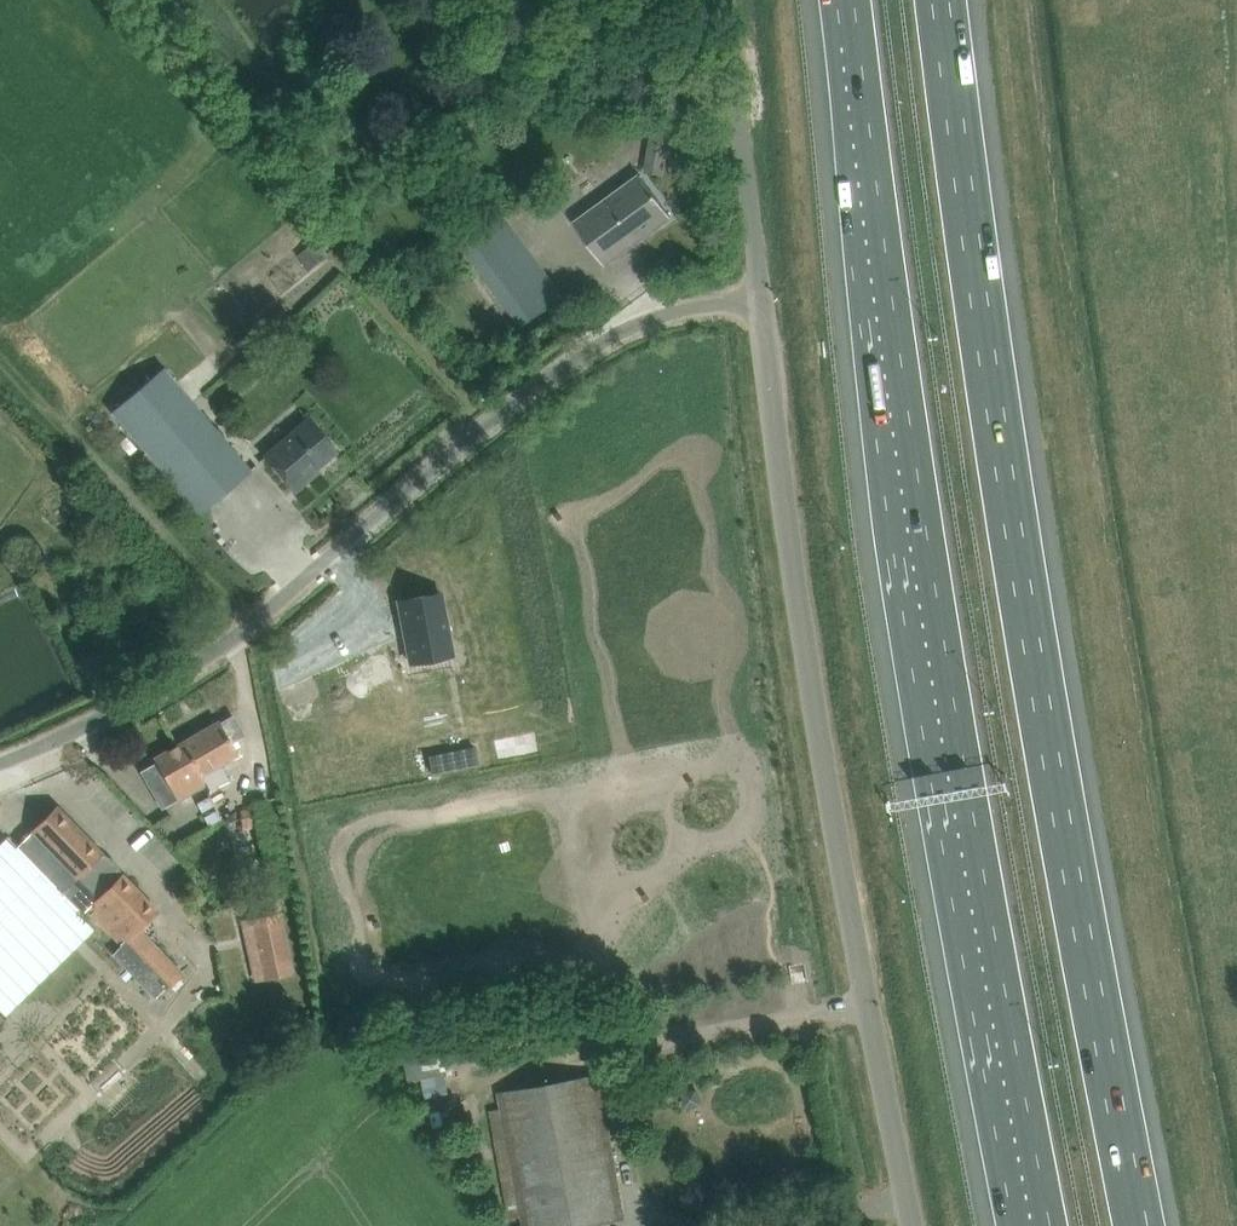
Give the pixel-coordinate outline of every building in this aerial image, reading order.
[(642,175),(575,224),(604,264),(671,215),(642,175)] [(457,245),(516,328),(561,296),(507,222),(515,217),(505,204),(497,210),(500,213),(457,245)] [(199,514),(251,470),(164,367),(112,410),(199,514)] [(315,469),(336,450),(308,418),(264,456),(294,490),(310,477),(309,476),(315,469)] [(442,591),(399,599),(411,662),(454,653),(442,591)] [(219,723),(218,721),(154,757),(157,762),(145,768),(166,803),(177,797),(179,799),(205,784),(208,790),(229,778),(220,763),(237,754),(230,742),(243,734),(233,715),(219,723)] [(475,747),(459,750),(463,767),(478,764),(475,747)] [(61,908),(70,898),(83,912),(87,908),(121,944),(137,928),(157,909),(123,873),(120,876),(99,855),(102,852),(57,805),(32,830),(69,869),(55,883),(23,850),(14,859),(0,873),(0,966),(61,908)] [(253,807),(239,809),(244,829),(257,826),(253,807)] [(266,975),(288,971),(276,918),(254,923),(266,975)] [(499,1092),(523,1225),(576,1225),(625,1217),(599,1074),(499,1092)]
